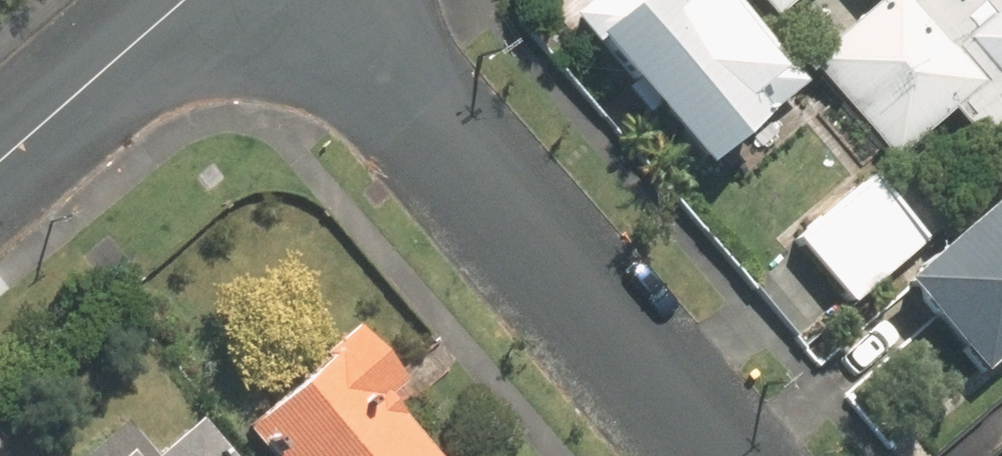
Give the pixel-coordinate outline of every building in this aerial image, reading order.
[(682,169),(785,80),(715,0),(572,0),(551,18),(682,169)] [(760,21),(785,0),(743,0),(760,21)] [(863,3),(798,57),(882,159),(942,109),(984,160),(1001,145),(1001,0),(861,0),(863,3)] [(858,176),(787,243),(843,303),(914,237),(858,176)] [(883,287),(967,377),(1001,344),(1001,176),(883,287)] [(255,455),(421,455),(372,399),(387,385),(340,331),(230,427),(255,455)] [(178,420),(139,455),(114,427),(82,455),(211,455),(178,420)] [(993,436),(1001,446),(1001,428),(993,436)]
